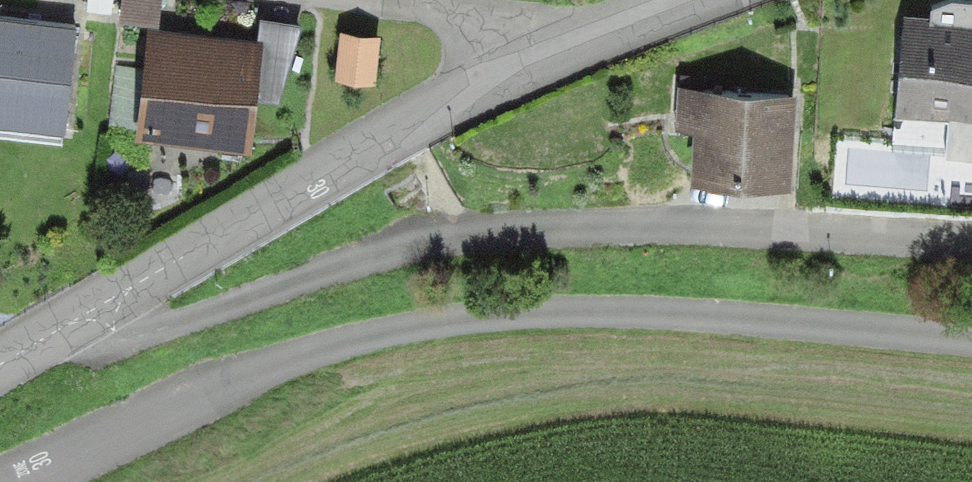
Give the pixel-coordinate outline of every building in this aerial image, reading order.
[(75,126),(84,29),(0,21),(0,119),(75,126)] [(907,23),(903,154),(971,155),(971,25),(907,23)] [(267,45),(151,37),(145,140),(261,147),(267,45)] [(387,42),(346,39),(342,87),(383,90),(387,42)] [(142,117),(146,64),(123,62),(120,115),(142,117)] [(808,93),(684,91),(683,133),(703,133),(703,176),(807,178),(808,93)]
